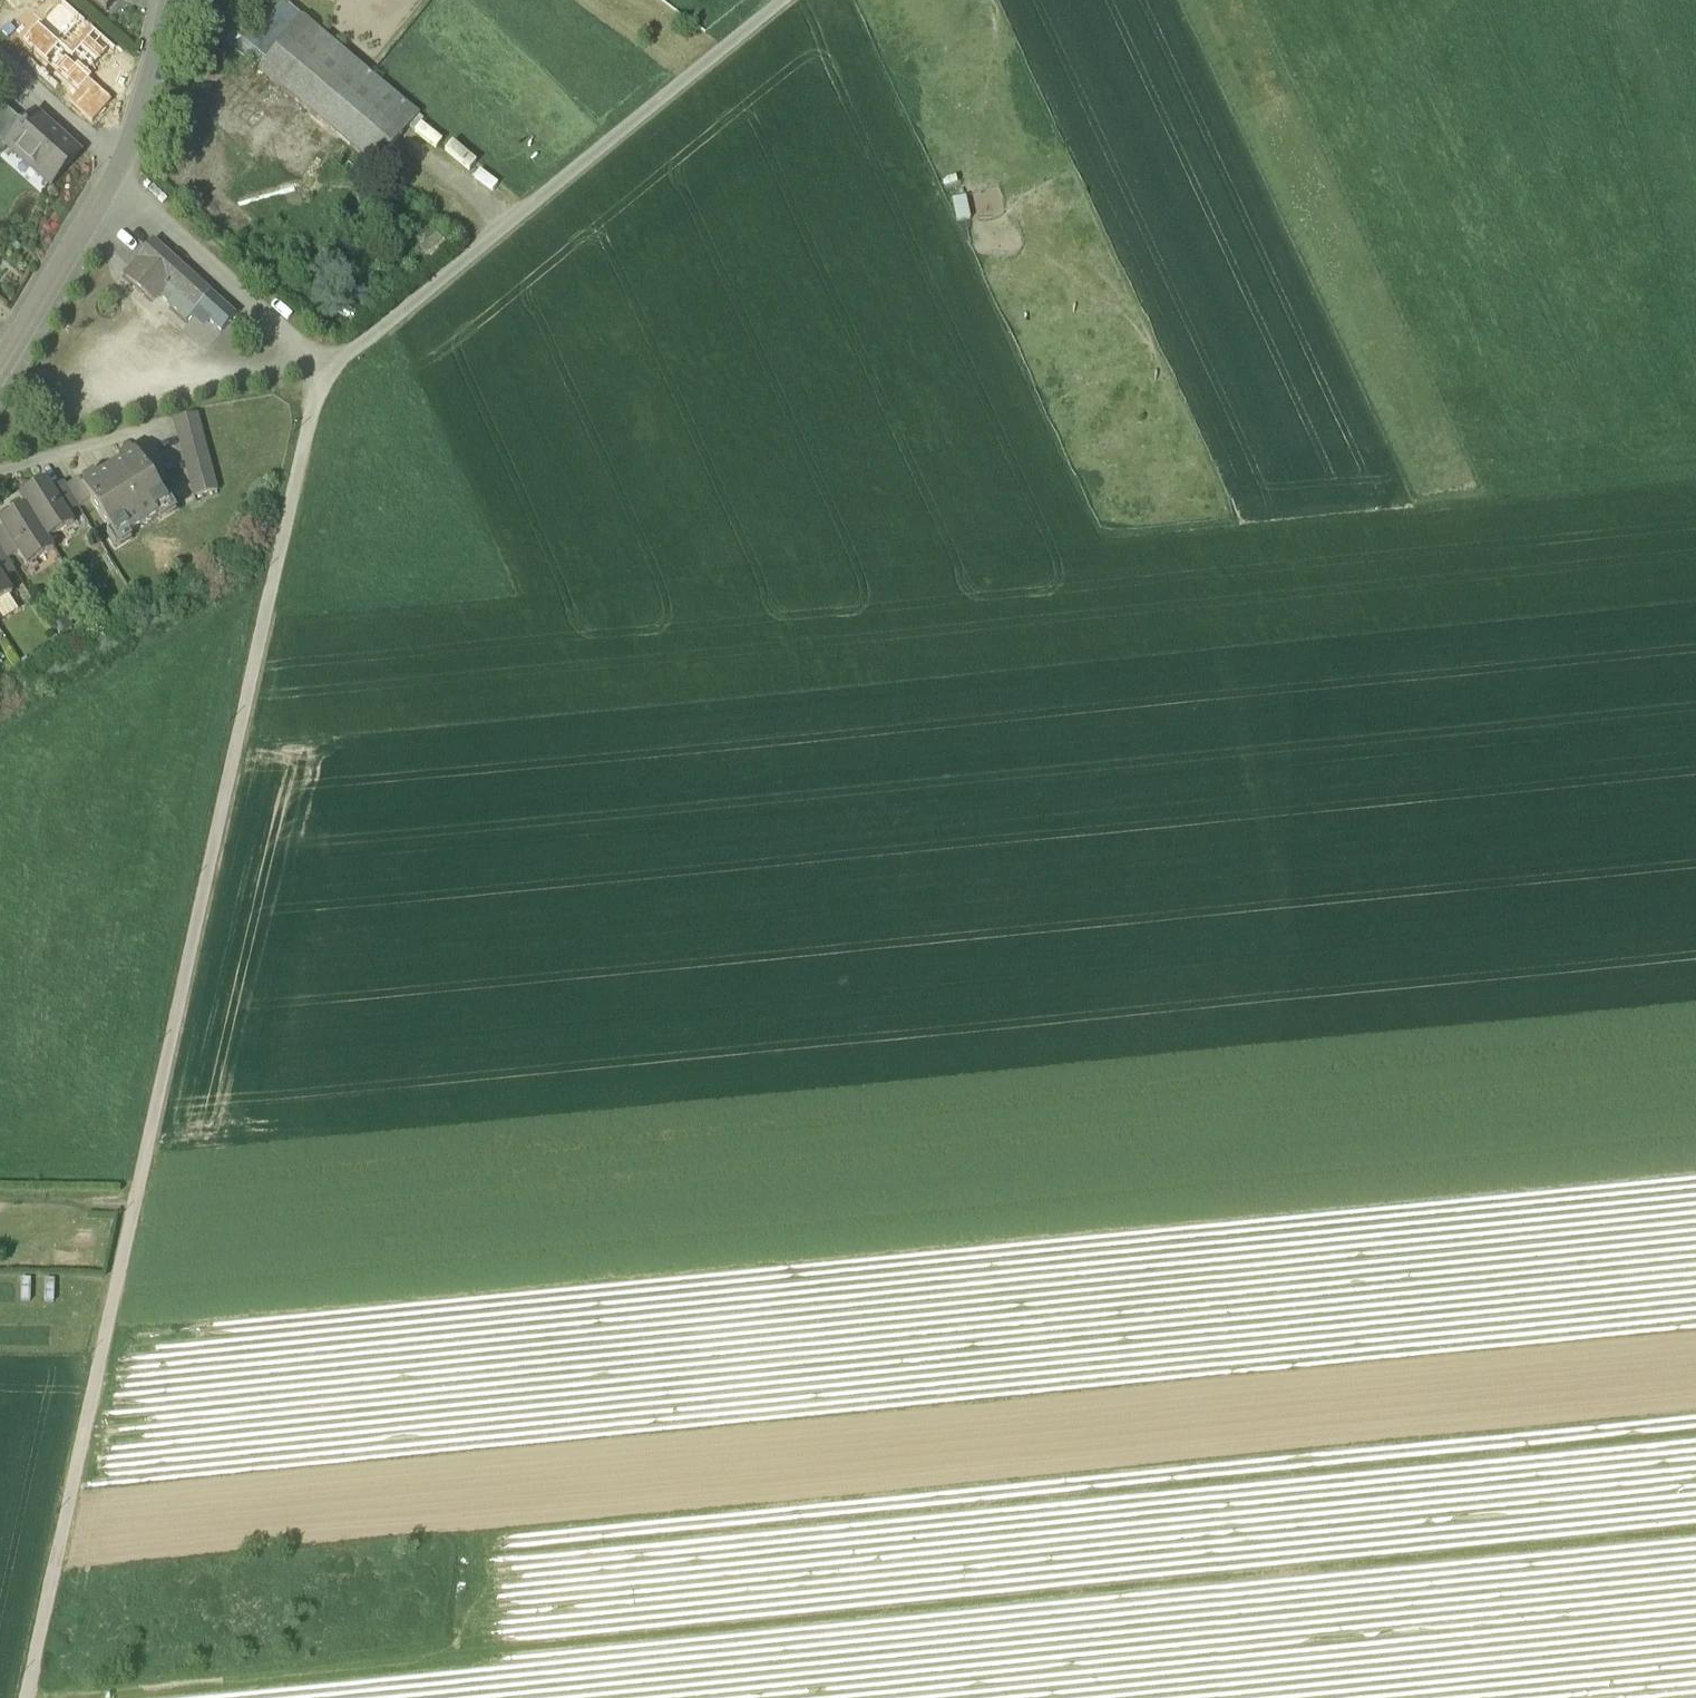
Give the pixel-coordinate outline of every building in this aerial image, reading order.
[(105,12),(116,0),(92,0),(105,12)] [(58,2),(23,42),(78,89),(90,75),(86,71),(108,46),(58,2)] [(254,42),(270,56),(292,30),(275,16),(254,42)] [(418,116),(302,18),(292,30),(270,56),(258,71),(373,168),(418,116)] [(0,106),(0,151),(1,152),(24,127),(0,106)] [(78,153),(35,114),(24,127),(1,152),(44,191),(78,153)] [(295,119),(240,179),(274,210),(329,150),(295,119)] [(482,184),(503,201),(508,194),(487,177),(482,184)] [(154,303),(159,298),(186,321),(195,311),(220,333),(234,316),(210,294),(152,242),(122,275),(154,303)] [(216,492),(196,416),(172,422),(192,498),(216,492)] [(134,456),(131,457),(128,453),(117,460),(120,464),(107,472),(142,527),(156,518),(154,515),(166,507),(134,456)] [(142,527),(107,472),(95,480),(92,476),(81,483),(84,487),(81,489),(89,503),(113,540),(125,533),(127,537),(142,527)] [(0,523),(0,528),(17,555),(25,568),(52,551),(46,542),(72,526),(66,516),(51,492),(45,482),(18,499),(24,509),(0,523)] [(89,503),(81,489),(77,482),(65,489),(63,484),(51,492),(66,516),(77,509),(78,510),(89,503)] [(0,531),(0,578),(2,582),(14,574),(6,562),(17,555),(1,531),(0,531)] [(11,595),(2,582),(0,578),(0,602),(11,595)]
